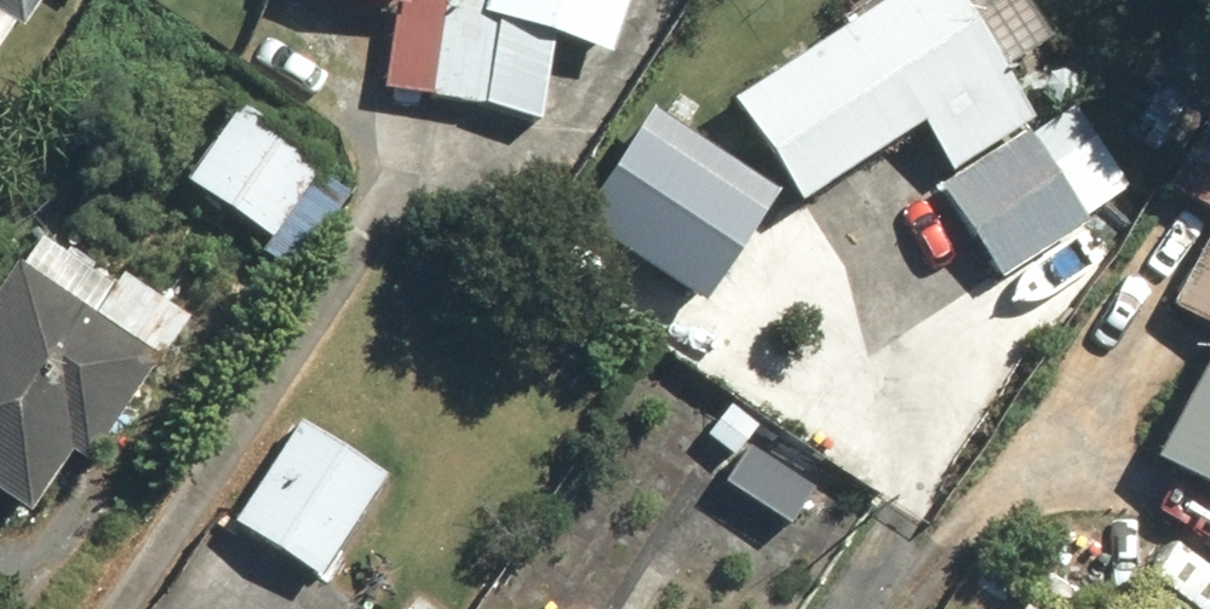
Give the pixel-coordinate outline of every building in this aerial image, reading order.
[(8,42),(36,0),(0,0),(0,37),(8,42)] [(395,16),(399,0),(313,0),(321,2),(395,16)] [(477,12),(443,3),(431,0),(413,0),(406,24),(389,20),(371,87),(457,110),(474,114),(523,127),(544,46),(603,61),(619,0),(480,0),(477,12)] [(725,90),(794,194),(919,112),(951,161),(1031,109),(999,60),(1046,29),(1027,0),(864,0),(725,90)] [(655,104),(577,224),(692,298),(770,178),(655,104)] [(309,169),(227,113),(174,189),(258,246),(250,258),(281,279),(335,201),(302,179),(309,169)] [(1205,119),(1157,190),(1209,225),(1209,123),(1205,119)] [(931,193),(990,283),(1075,228),(1015,138),(931,193)] [(1205,228),(1161,309),(1209,335),(1209,230),(1205,228)] [(173,324),(110,280),(82,321),(6,269),(0,278),(0,514),(10,521),(53,460),(71,472),(173,324)] [(1138,469),(1209,509),(1209,337),(1138,469)] [(377,485),(290,426),(223,524),(208,514),(144,608),(293,608),(377,485)] [(1041,548),(1042,585),(1141,584),(1140,546),(1041,548)] [(1117,608),(1160,608),(1131,589),(1117,608)]
